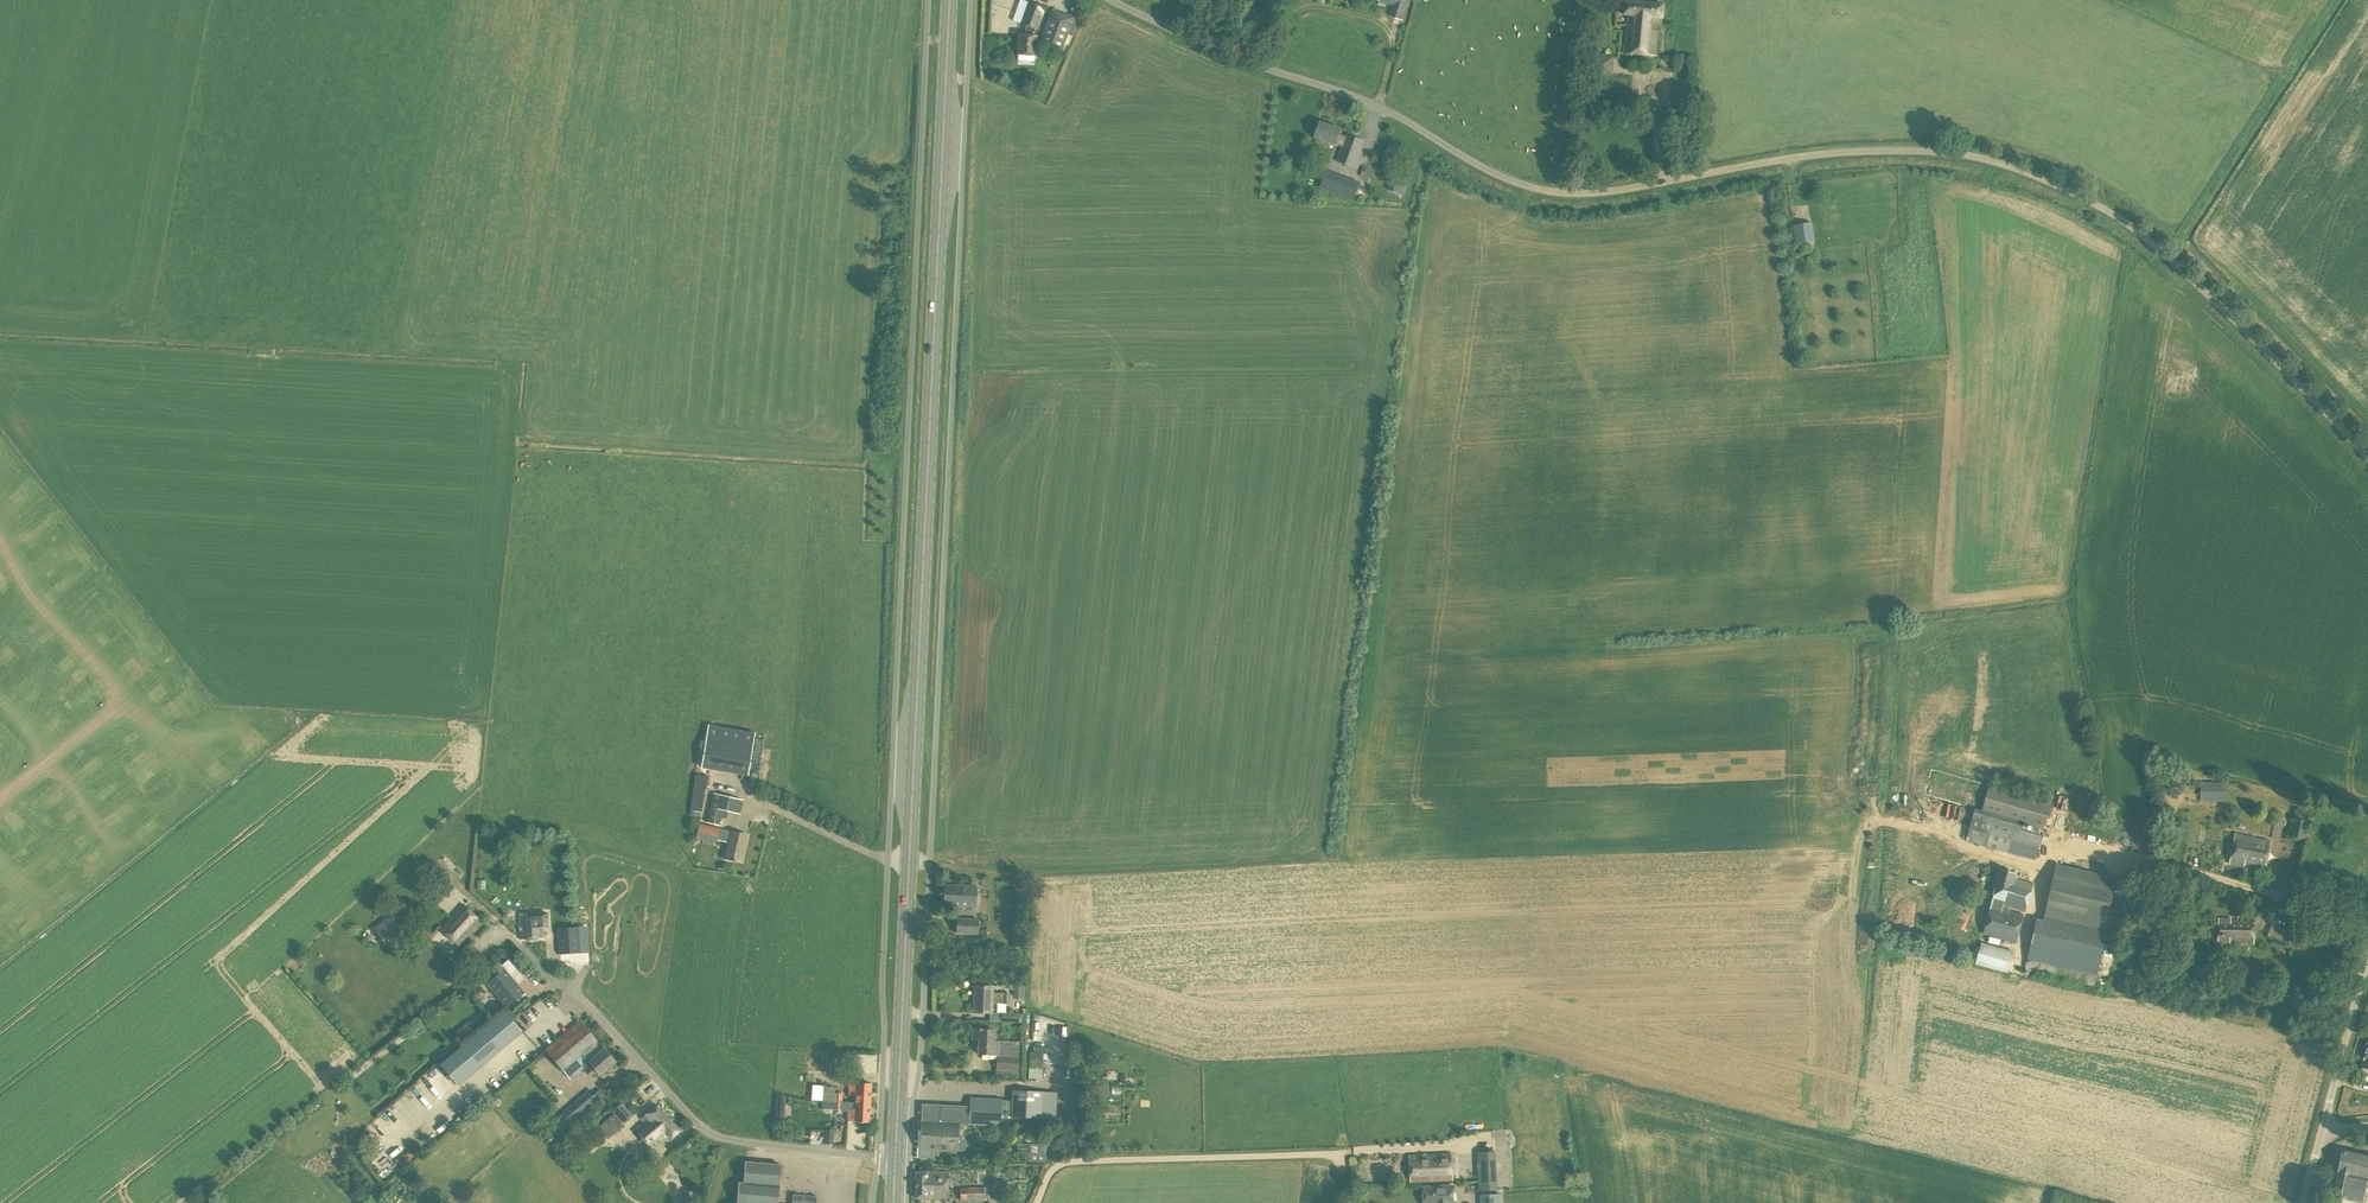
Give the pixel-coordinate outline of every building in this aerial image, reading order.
[(1409,0),(1379,0),(1379,1),(1392,5),(1389,17),(1403,21),(1409,0)] [(1663,19),(1665,5),(1625,1),(1624,15),(1629,15),(1624,52),(1656,56),(1658,33),(1661,33),(1663,19)] [(1037,29),(1045,8),(1027,2),(1020,24),(1026,26),(1025,36),(1018,35),(1017,54),(1035,55),(1036,36),(1034,36),(1034,29),(1034,28),(1037,29)] [(1062,51),(1073,17),(1051,9),(1039,43),(1062,51)] [(1345,136),(1340,134),(1341,130),(1321,122),(1316,137),(1336,145),(1336,144),(1342,146),(1336,162),(1355,169),(1365,141),(1346,134),(1345,136)] [(1406,188),(1411,175),(1394,169),(1390,182),(1406,188)] [(1340,195),(1346,181),(1331,176),(1326,190),(1340,195)] [(1796,244),(1815,241),(1812,222),(1793,225),(1796,244)] [(704,753),(701,767),(736,773),(748,775),(753,746),(706,739),(706,740),(704,753)] [(708,785),(709,776),(695,774),(689,815),(701,816),(705,784),(708,785)] [(2226,801),(2226,782),(2201,782),(2200,802),(2207,803),(2207,801),(2226,801)] [(2044,829),(2051,803),(1989,786),(1983,810),(1975,808),(1966,841),(2034,859),(2040,836),(2020,831),(2022,823),(2044,829)] [(740,814),(743,800),(713,793),(706,822),(719,825),(721,817),(726,818),(728,811),(740,814)] [(2307,838),(2310,822),(2292,818),(2288,835),(2307,838)] [(741,862),(747,836),(730,832),(731,831),(719,828),(699,823),(695,839),(716,844),(716,840),(728,842),(724,858),(741,862)] [(2264,869),(2270,840),(2235,833),(2229,864),(2243,868),(2243,864),(2264,869)] [(2098,975),(2108,931),(2104,930),(2104,929),(2116,878),(2056,864),(2044,916),(2059,919),(2055,934),(2034,929),(2025,969),(2094,985),(2095,979),(2086,977),(2087,973),(2098,975)] [(2023,912),(2033,884),(2014,879),(2015,874),(2000,869),(1990,903),(1991,903),(1982,934),(1990,936),(1988,943),(1999,946),(2001,939),(2016,943),(2024,915),(2010,911),(2010,908),(2023,912)] [(975,907),(976,888),(944,885),(943,905),(975,907)] [(476,932),(483,923),(462,904),(440,929),(458,946),(473,929),(476,932)] [(519,940),(543,938),(543,930),(547,930),(546,913),(518,915),(519,940)] [(386,945),(404,931),(391,914),(373,928),(386,945)] [(506,925),(511,920),(504,914),(500,918),(506,925)] [(2254,944),(2254,921),(2230,921),(2230,918),(2218,917),(2218,943),(2254,944)] [(2303,922),(2291,917),(2282,940),(2294,945),(2299,931),(2303,922)] [(977,934),(978,920),(956,918),(955,933),(977,934)] [(559,954),(578,953),(577,927),(557,928),(559,954)] [(1023,948),(1024,937),(1012,936),(1012,947),(1023,948)] [(2008,972),(2013,952),(1981,944),(1976,964),(2008,972)] [(516,968),(508,959),(500,966),(503,969),(485,983),(507,1008),(517,1000),(518,1002),(526,995),(524,993),(525,993),(509,974),(516,968)] [(462,983),(470,977),(461,966),(453,972),(462,983)] [(1013,984),(1012,993),(1023,993),(1024,984),(1013,984)] [(1010,1004),(1010,993),(992,993),(993,987),(974,986),(973,1012),(991,1013),(992,1003),(1010,1004)] [(485,1063),(522,1032),(504,1010),(467,1041),(485,1063)] [(1022,1023),(1022,1014),(1020,1014),(1020,1013),(1001,1012),(1001,1022),(1022,1023)] [(601,1051),(596,1046),(598,1043),(579,1020),(545,1050),(570,1079),(583,1068),(587,1074),(594,1068),(600,1075),(615,1062),(603,1049),(601,1051)] [(998,1042),(994,1041),(994,1030),(972,1029),(972,1040),(978,1040),(977,1054),(996,1056),(996,1068),(1018,1069),(1019,1042),(998,1040),(998,1042)] [(449,1056),(458,1048),(452,1040),(443,1048),(449,1056)] [(446,1064),(454,1076),(475,1064),(467,1051),(446,1064)] [(1028,1078),(1042,1079),(1043,1053),(1029,1052),(1028,1078)] [(419,1079),(440,1104),(459,1088),(438,1063),(419,1079)] [(855,1102),(869,1103),(870,1084),(856,1083),(856,1084),(848,1083),(848,1095),(856,1096),(855,1102)] [(846,1102),(846,1101),(846,1096),(842,1096),(842,1093),(834,1092),(835,1086),(812,1085),(811,1100),(821,1100),(846,1102)] [(1108,1086),(1096,1086),(1096,1095),(1108,1095),(1108,1086)] [(569,1124),(598,1099),(589,1089),(560,1114),(569,1124)] [(1055,1119),(1056,1092),(1010,1090),(1010,1100),(1001,1100),(969,1098),(969,1107),(922,1104),(919,1159),(934,1160),(934,1151),(957,1152),(957,1151),(963,1151),(965,1149),(966,1141),(963,1138),(958,1138),(959,1124),(1000,1126),(1000,1116),(1055,1119)] [(787,1096),(778,1095),(777,1106),(786,1107),(787,1096)] [(855,1102),(846,1101),(846,1102),(821,1100),(821,1109),(846,1110),(846,1121),(854,1121),(854,1122),(868,1123),(869,1103),(855,1102)] [(622,1102),(612,1111),(622,1123),(633,1114),(622,1102)] [(671,1138),(679,1131),(656,1105),(641,1119),(643,1120),(634,1129),(651,1148),(668,1134),(671,1138)] [(608,1139),(623,1125),(613,1113),(598,1127),(608,1139)] [(834,1132),(834,1118),(825,1118),(825,1132),(834,1132)] [(597,1140),(603,1135),(596,1127),(590,1132),(597,1140)] [(1040,1155),(1041,1143),(1029,1143),(1028,1155),(1040,1155)] [(1479,1191),(1498,1190),(1496,1151),(1477,1152),(1479,1191)] [(2342,1151),(2337,1171),(2339,1171),(2333,1196),(2362,1202),(2367,1177),(2367,1178),(2367,1156),(2342,1151)] [(1410,1181),(1452,1180),(1450,1154),(1409,1156),(1410,1181)] [(780,1165),(744,1162),(742,1183),(737,1183),(736,1202),(777,1202),(780,1165)] [(946,1198),(946,1173),(915,1172),(915,1198),(946,1198)] [(1453,1186),(1423,1187),(1424,1202),(1453,1202),(1453,1201),(1457,1201),(1457,1192),(1453,1192),(1453,1186)] [(960,1200),(983,1199),(983,1198),(989,1198),(988,1187),(959,1188),(960,1200)] [(684,1190),(682,1200),(695,1202),(697,1193),(684,1190)] [(1501,1194),(1480,1195),(1481,1202),(1502,1202),(1501,1194)] [(816,1197),(792,1195),(791,1202),(815,1202),(816,1197)]
